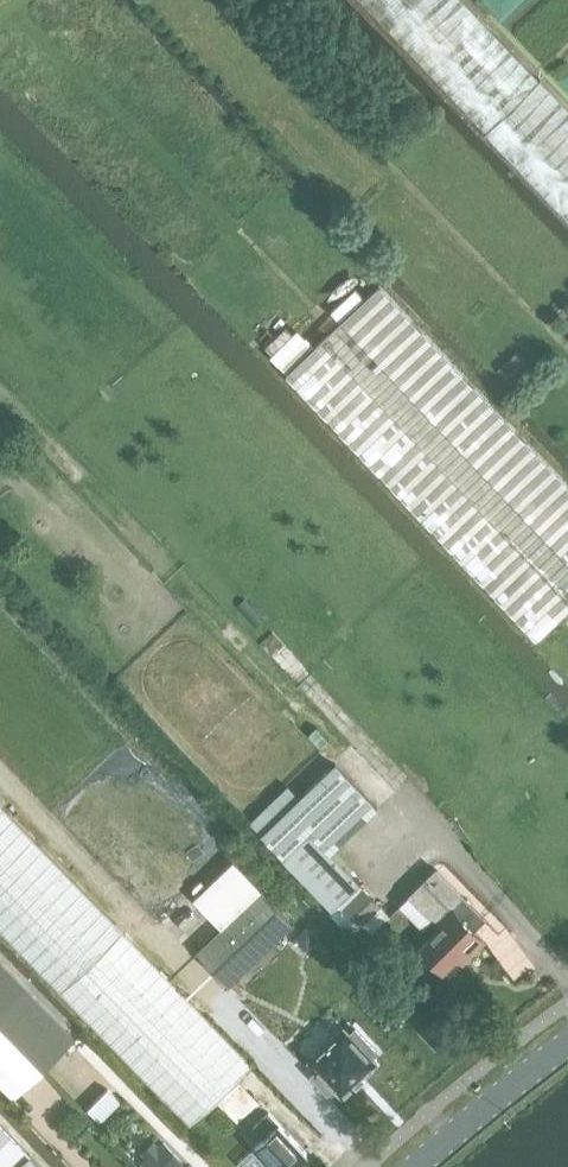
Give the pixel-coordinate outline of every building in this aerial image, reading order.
[(485,132),(567,219),(567,109),(540,79),(464,0),(360,0),(485,132)] [(531,7),(521,3),(521,1),(498,10),(513,23),(508,37),(522,51),(526,40),(518,33),(523,19),(549,43),(558,34),(543,29),(558,23),(567,27),(567,0),(534,0),(531,7)] [(536,639),(567,609),(567,485),(380,286),(287,374),(536,639)] [(332,909),(359,883),(330,852),(377,807),(334,762),(261,832),(283,856),(282,857),(332,909)] [(203,1111),(212,1102),(253,1061),(0,802),(0,929),(190,1125),(203,1111)] [(194,898),(222,926),(196,951),(229,986),(293,922),(262,889),(234,860),(194,898)] [(474,929),(485,918),(436,868),(410,894),(437,922),(438,921),(440,923),(419,945),(442,969),(465,947),(471,953),(484,939),(474,929)] [(362,924),(381,904),(362,886),(343,905),(362,924)] [(14,1099),(76,1039),(0,960),(0,1085),(14,1099)] [(344,1027),(310,1059),(318,1068),(311,1074),(328,1091),(334,1085),(342,1094),(355,1082),(356,1083),(365,1075),(364,1073),(376,1061),(371,1056),(377,1050),(355,1027),(349,1033),(344,1027)] [(210,1116),(218,1108),(216,1104),(212,1102),(203,1111),(210,1116)] [(306,1152),(279,1123),(268,1111),(253,1126),(263,1137),(254,1144),(275,1166),(291,1166),(306,1152)] [(29,1151),(0,1121),(0,1166),(44,1166),(29,1151)] [(139,1160),(147,1166),(179,1166),(185,1161),(163,1138),(158,1143),(153,1138),(141,1150),(145,1154),(139,1160)]
